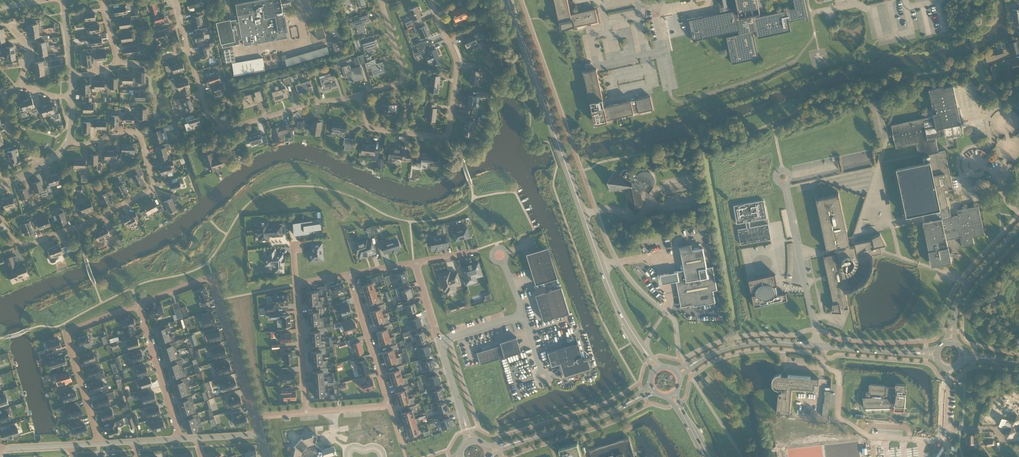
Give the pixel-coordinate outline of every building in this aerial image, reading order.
[(186,1),(188,9),(197,6),(196,0),(192,0),(186,1)] [(281,3),(291,1),(290,0),(252,0),(242,2),(242,1),(236,2),(236,3),(235,3),(239,22),(236,22),(236,19),(230,20),(230,18),(216,22),(221,44),(221,43),(222,47),(239,44),(239,40),(242,39),(244,45),(287,38),(286,31),(288,31),(285,16),(283,16),(281,3)] [(559,23),(560,22),(561,30),(569,27),(569,28),(598,22),(595,9),(574,13),(574,14),(571,14),(568,0),(555,0),(559,23)] [(723,2),(724,6),(720,7),(721,13),(689,20),(692,34),(693,41),(695,40),(739,31),(739,34),(733,35),(726,37),(732,64),(738,62),(759,58),(753,32),(756,31),(758,38),(791,31),(789,22),(801,19),(802,22),(808,21),(804,0),(793,0),(795,9),(786,11),(786,10),(754,17),(754,14),(760,13),(758,6),(763,5),(763,0),(723,0),(723,2)] [(152,11),(153,14),(160,12),(158,6),(162,5),(160,1),(146,5),(147,7),(146,7),(147,8),(148,12),(152,11)] [(126,13),(128,13),(127,10),(125,10),(125,6),(114,8),(115,15),(126,14),(126,13)] [(409,10),(407,11),(409,11),(413,19),(411,20),(409,21),(411,26),(422,21),(420,17),(421,16),(422,15),(420,16),(417,7),(409,10)] [(463,18),(469,15),(465,7),(461,9),(461,8),(457,10),(457,9),(452,12),(456,20),(463,17),(463,18)] [(160,12),(153,14),(155,22),(158,21),(159,24),(163,23),(163,24),(165,23),(167,22),(165,15),(168,14),(167,10),(160,12)] [(202,11),(200,12),(192,14),(192,17),(194,26),(202,25),(200,15),(203,15),(202,11)] [(84,14),(85,21),(95,19),(94,12),(84,14)] [(360,19),(353,21),(351,17),(346,18),(348,23),(349,23),(350,27),(355,25),(357,33),(365,31),(363,22),(369,20),(368,15),(360,17),(360,19)] [(671,32),(676,31),(672,15),(668,16),(671,32)] [(42,27),(41,27),(40,19),(32,20),(32,21),(26,22),(26,25),(29,24),(30,31),(43,29),(42,27)] [(119,21),(120,28),(133,27),(132,23),(130,23),(130,19),(119,21)] [(418,31),(422,38),(429,35),(425,26),(423,27),(421,23),(413,27),(414,30),(415,32),(418,31)] [(89,26),(90,33),(100,32),(99,25),(89,26)] [(314,28),(317,39),(326,37),(322,25),(314,28)] [(478,25),(472,28),(475,33),(481,30),(478,25)] [(203,32),(208,31),(207,27),(200,29),(200,33),(194,34),(196,41),(205,39),(203,32)] [(166,33),(169,32),(168,28),(154,32),(156,39),(159,38),(161,42),(164,41),(165,41),(166,41),(166,40),(168,40),(166,33)] [(331,39),(340,37),(337,28),(329,31),(331,39)] [(43,32),(43,29),(30,31),(31,37),(39,36),(38,32),(43,32)] [(134,40),(134,37),(133,33),(121,34),(122,42),(133,41),(132,40),(134,40)] [(2,44),(8,43),(8,40),(5,41),(4,34),(0,35),(0,42),(2,41),(2,44)] [(475,34),(464,39),(468,48),(477,44),(474,38),(477,37),(477,36),(476,34),(475,34)] [(92,46),(102,44),(100,36),(93,37),(92,35),(79,38),(80,42),(91,40),(92,46)] [(38,49),(51,47),(51,45),(49,45),(49,41),(48,41),(48,38),(42,39),(42,42),(37,43),(38,49)] [(333,43),(335,51),(343,49),(341,40),(333,43)] [(373,49),(377,47),(375,40),(362,43),(367,60),(371,59),(370,56),(371,55),(374,54),(373,49)] [(1018,50),(1018,47),(1016,40),(1008,42),(1009,47),(1002,49),(1002,48),(995,50),(996,54),(989,56),(989,55),(984,56),(986,63),(994,61),(1011,53),(1011,54),(1018,52),(1018,51),(1018,50)] [(419,51),(425,48),(423,42),(416,45),(419,51)] [(2,54),(4,54),(14,52),(13,46),(9,47),(8,43),(2,44),(0,45),(0,48),(5,47),(6,51),(1,52),(2,54)] [(210,49),(210,47),(213,46),(212,43),(199,46),(200,49),(202,58),(209,57),(208,49),(210,49)] [(141,53),(141,50),(137,51),(136,46),(126,48),(127,55),(137,54),(141,53)] [(284,59),(286,66),(329,53),(327,46),(284,59)] [(44,58),(50,57),(56,56),(55,53),(47,54),(47,50),(51,50),(51,47),(38,49),(39,55),(44,55),(44,58)] [(93,58),(92,48),(87,49),(88,55),(83,56),(84,66),(91,65),(91,58),(93,58)] [(96,48),(92,48),(93,58),(96,57),(97,61),(106,60),(106,53),(97,54),(96,48)] [(226,62),(232,61),(235,61),(233,48),(224,50),(226,62)] [(422,55),(426,53),(424,49),(413,54),(416,60),(419,59),(417,56),(422,54),(422,55)] [(429,54),(426,56),(429,63),(433,61),(434,64),(437,63),(436,63),(440,61),(439,57),(438,55),(435,49),(428,52),(429,54)] [(4,54),(2,54),(0,54),(0,58),(0,59),(5,58),(5,56),(7,56),(7,60),(6,60),(7,66),(13,65),(12,62),(19,61),(18,58),(15,59),(14,52),(4,54)] [(34,62),(35,69),(48,67),(47,60),(56,59),(56,56),(50,57),(44,58),(45,61),(34,62)] [(236,62),(235,61),(232,61),(234,72),(233,72),(234,75),(265,69),(263,58),(236,62)] [(1013,64),(1014,70),(1017,69),(1017,68),(1018,67),(1018,60),(1015,61),(1014,58),(1007,59),(1008,66),(1013,64)] [(365,63),(368,71),(372,70),(374,77),(378,76),(377,74),(385,72),(382,62),(376,64),(375,59),(370,60),(370,62),(365,63)] [(173,69),(174,73),(184,70),(182,63),(172,66),(170,67),(169,65),(165,66),(167,71),(171,70),(173,69)] [(361,66),(351,69),(349,64),(341,67),(345,78),(348,77),(350,82),(358,80),(357,79),(364,77),(361,66)] [(49,73),(48,67),(35,69),(36,75),(33,76),(34,78),(42,77),(41,74),(49,73)] [(995,78),(992,67),(989,67),(993,81),(1001,79),(1000,76),(995,78)] [(630,114),(627,101),(613,104),(612,103),(608,105),(604,106),(604,104),(605,104),(604,101),(603,101),(603,99),(596,69),(583,72),(590,102),(591,102),(592,109),(595,124),(608,121),(607,119),(630,114)] [(470,83),(478,84),(479,71),(471,70),(470,83)] [(138,78),(135,78),(135,86),(138,86),(138,82),(145,83),(145,72),(138,72),(138,78)] [(209,86),(221,82),(219,75),(215,76),(214,72),(210,74),(210,73),(209,74),(207,75),(209,82),(206,83),(207,87),(209,86)] [(326,78),(320,80),(323,89),(323,90),(329,88),(328,87),(330,86),(331,87),(337,85),(334,75),(331,76),(330,73),(325,75),(326,78)] [(428,91),(435,91),(438,92),(440,76),(435,75),(430,74),(428,91)] [(131,86),(135,86),(135,78),(132,78),(132,76),(122,76),(122,83),(129,83),(129,85),(131,85),(131,86)] [(111,88),(117,88),(117,78),(110,78),(110,84),(107,84),(107,92),(111,92),(111,88)] [(180,90),(182,89),(184,95),(191,93),(187,80),(181,82),(180,78),(169,82),(172,90),(177,88),(176,86),(178,86),(180,90)] [(310,80),(302,82),(295,84),(298,94),(306,91),(307,92),(312,91),(311,86),(310,80)] [(209,86),(210,90),(213,89),(215,96),(218,95),(219,95),(223,93),(222,90),(225,89),(223,81),(221,82),(209,86)] [(103,92),(107,92),(107,84),(104,84),(104,82),(94,82),(94,89),(103,89),(103,92)] [(89,102),(92,102),(92,98),(92,88),(89,88),(89,85),(82,85),(82,95),(89,95),(89,102)] [(287,97),(287,93),(286,88),(279,90),(277,86),(274,87),(276,91),(272,92),(273,96),(274,96),(276,101),(280,100),(280,99),(287,97)] [(932,221),(926,222),(923,223),(922,223),(929,251),(928,252),(932,267),(952,262),(950,256),(953,257),(954,254),(950,252),(948,247),(946,240),(960,237),(962,247),(974,244),(973,237),(985,235),(979,206),(957,210),(958,216),(954,217),(953,216),(951,217),(949,207),(948,207),(945,190),(953,188),(945,150),(938,152),(937,150),(938,150),(936,138),(945,136),(945,138),(963,135),(960,120),(962,120),(960,109),(958,109),(953,86),(944,88),(943,87),(929,90),(933,107),(932,107),(934,116),(891,125),(896,148),(916,144),(919,156),(921,155),(922,164),(893,170),(903,217),(930,211),(932,221)] [(135,100),(145,100),(145,93),(141,93),(141,90),(133,90),(133,96),(135,96),(135,100)] [(257,101),(263,99),(260,90),(254,91),(254,93),(238,97),(239,100),(243,99),(245,107),(250,105),(250,106),(258,104),(257,101)] [(467,107),(475,108),(476,95),(468,94),(468,100),(467,107)] [(178,104),(183,102),(186,111),(193,109),(192,105),(191,105),(190,100),(189,96),(176,100),(178,104)] [(631,100),(627,101),(630,114),(634,113),(638,112),(653,109),(650,96),(636,99),(636,100),(635,100),(634,97),(631,98),(632,101),(631,101),(631,100)] [(37,108),(37,107),(36,101),(33,102),(31,98),(26,99),(29,111),(33,110),(34,114),(38,112),(37,108)] [(29,111),(26,99),(20,101),(22,105),(19,106),(21,112),(20,113),(21,117),(26,116),(25,112),(29,111)] [(95,108),(95,102),(87,102),(87,105),(83,105),(83,112),(93,112),(93,108),(95,108)] [(396,111),(396,105),(391,104),(391,102),(388,102),(387,105),(381,104),(380,113),(382,113),(382,114),(383,115),(384,116),(385,116),(386,117),(387,117),(388,117),(389,117),(391,117),(392,116),(393,116),(393,115),(394,114),(395,113),(395,112),(395,111),(396,111)] [(51,103),(46,105),(49,114),(53,113),(55,119),(60,118),(58,113),(57,113),(56,107),(53,108),(51,103)] [(436,108),(435,108),(434,108),(434,104),(428,103),(427,107),(429,108),(428,116),(426,115),(425,120),(435,121),(435,118),(436,108)] [(44,116),(49,114),(46,105),(40,106),(42,111),(39,112),(41,118),(44,117),(44,116)] [(139,119),(146,119),(146,109),(140,109),(140,107),(136,107),(136,115),(139,115),(139,119)] [(118,120),(121,120),(121,112),(118,112),(118,116),(111,116),(111,126),(118,126),(118,120)] [(125,112),(121,112),(121,120),(124,120),(124,122),(134,122),(134,115),(125,115),(125,112)] [(187,123),(185,123),(187,130),(192,128),(191,127),(195,126),(201,124),(199,117),(194,118),(193,115),(185,118),(187,123)] [(93,127),(93,119),(89,119),(89,122),(83,122),(83,132),(90,132),(90,127),(93,127)] [(97,119),(93,119),(93,127),(96,127),(96,129),(106,129),(106,122),(97,122),(97,119)] [(463,135),(471,136),(473,121),(465,120),(463,135)] [(311,133),(319,134),(321,122),(313,121),(311,133)] [(346,123),(343,122),(342,123),(333,121),(331,133),(335,134),(335,132),(339,132),(338,134),(343,137),(344,135),(345,135),(346,123)] [(287,131),(290,130),(288,124),(272,129),(276,141),(283,139),(282,134),(287,132),(287,131)] [(161,133),(164,132),(163,128),(163,126),(156,128),(157,131),(153,132),(156,141),(163,139),(161,133)] [(260,141),(261,145),(261,144),(266,143),(268,142),(266,135),(261,136),(260,133),(248,136),(250,144),(260,141)] [(344,138),(343,145),(345,145),(344,149),(352,150),(353,139),(349,139),(344,138)] [(134,152),(137,151),(135,143),(132,144),(122,144),(122,153),(130,153),(130,154),(134,154),(134,152)] [(166,150),(170,149),(169,143),(161,145),(162,148),(158,149),(161,159),(168,157),(166,150)] [(370,159),(377,159),(378,151),(374,151),(374,145),(362,144),(361,153),(371,155),(370,159)] [(7,152),(9,157),(18,154),(17,149),(12,150),(11,147),(5,149),(6,152),(7,152)] [(389,147),(387,162),(389,162),(390,162),(392,161),(393,161),(394,160),(396,159),(396,158),(402,159),(402,160),(409,161),(410,153),(403,152),(403,149),(389,147)] [(107,160),(110,160),(110,149),(107,149),(107,150),(105,150),(105,157),(101,156),(101,162),(101,163),(107,163),(107,160)] [(110,149),(110,160),(114,160),(114,163),(120,163),(120,157),(116,157),(116,150),(113,150),(113,149),(110,149)] [(217,168),(224,165),(221,157),(216,159),(213,152),(204,155),(206,164),(209,163),(211,171),(217,169),(217,168)] [(422,154),(421,160),(421,161),(428,161),(427,165),(431,165),(431,166),(435,167),(437,167),(438,155),(435,154),(426,153),(422,153),(422,154)] [(18,154),(9,157),(10,162),(9,163),(10,166),(16,164),(15,161),(20,160),(18,154)] [(101,162),(97,162),(97,155),(90,155),(90,164),(97,164),(97,170),(101,170),(101,163),(101,162)] [(81,182),(87,182),(87,166),(84,166),(84,160),(74,160),(74,168),(83,168),(83,175),(81,175),(81,182)] [(172,167),(174,166),(172,160),(166,162),(167,165),(160,167),(162,174),(167,172),(168,176),(173,175),(172,172),(173,172),(172,167)] [(143,173),(140,169),(139,165),(133,168),(136,174),(130,177),(130,179),(131,181),(132,182),(135,180),(137,185),(144,181),(140,174),(143,173)] [(609,181),(611,190),(629,187),(630,190),(629,190),(627,193),(630,207),(637,212),(643,204),(641,194),(640,194),(644,190),(649,193),(654,186),(652,185),(653,184),(654,181),(654,179),(654,177),(654,176),(653,175),(651,173),(650,172),(647,171),(645,171),(643,171),(642,172),(640,172),(639,173),(638,176),(636,175),(628,169),(623,170),(621,174),(630,181),(629,182),(614,173),(609,181)] [(48,177),(50,185),(60,182),(58,174),(48,177)] [(172,183),(170,184),(172,190),(181,188),(180,184),(182,183),(184,183),(182,176),(176,178),(177,181),(172,183)] [(116,187),(121,196),(127,193),(124,187),(127,185),(124,180),(118,183),(120,185),(116,187)] [(40,191),(42,197),(48,195),(46,188),(43,189),(40,181),(33,183),(36,192),(40,191)] [(29,197),(30,200),(33,199),(32,193),(28,194),(26,187),(19,190),(22,199),(29,197)] [(105,205),(111,201),(108,195),(111,194),(108,188),(102,191),(104,194),(100,196),(105,205)] [(827,250),(828,255),(823,256),(828,276),(825,277),(826,279),(828,279),(834,304),(832,304),(832,312),(842,312),(841,308),(843,308),(843,309),(848,308),(844,288),(849,288),(853,286),(857,284),(860,281),(863,278),(865,275),(867,271),(868,268),(869,264),(869,259),(869,255),(882,253),(880,246),(886,245),(880,234),(872,238),(873,240),(854,244),(853,241),(848,240),(838,192),(838,195),(816,199),(816,197),(815,197),(827,250)] [(176,201),(177,196),(171,194),(169,198),(170,198),(163,201),(169,213),(177,209),(173,202),(176,201)] [(12,198),(3,200),(5,208),(18,204),(16,198),(13,198),(12,198)] [(764,200),(734,205),(737,223),(746,222),(747,228),(750,227),(749,221),(767,218),(764,200)] [(82,208),(83,212),(93,208),(90,201),(83,204),(82,201),(77,203),(79,209),(82,208)] [(144,206),(145,209),(144,209),(145,210),(141,212),(144,216),(147,214),(154,210),(156,214),(164,210),(161,204),(156,206),(154,201),(144,206)] [(64,215),(67,214),(64,207),(63,207),(59,209),(60,213),(53,216),(55,220),(58,219),(60,224),(66,222),(64,215)] [(130,218),(129,215),(122,218),(126,225),(130,223),(131,226),(138,223),(137,222),(140,220),(136,213),(131,215),(132,217),(130,218)] [(30,225),(33,224),(31,218),(25,220),(27,223),(23,225),(26,234),(33,232),(30,225)] [(39,225),(40,229),(50,225),(47,218),(41,221),(40,218),(34,220),(36,226),(39,225)] [(320,229),(320,224),(311,224),(311,221),(303,221),(303,220),(295,221),(295,222),(292,222),(293,234),(299,234),(299,233),(306,232),(306,233),(312,233),(312,230),(320,229)] [(272,226),(272,227),(267,228),(266,224),(260,224),(260,227),(259,227),(259,228),(255,229),(255,235),(259,235),(259,239),(268,239),(267,235),(273,234),(273,235),(281,235),(281,226),(272,226)] [(738,231),(741,246),(771,240),(768,225),(738,231)] [(104,241),(103,239),(108,237),(109,240),(109,241),(110,242),(111,243),(113,242),(113,241),(119,238),(114,228),(109,231),(106,226),(101,229),(100,227),(98,229),(98,230),(94,232),(96,237),(95,238),(94,241),(95,245),(99,246),(102,245),(104,241)] [(451,231),(454,241),(460,239),(464,237),(464,238),(470,236),(467,227),(461,228),(461,230),(457,231),(457,230),(451,231)] [(435,249),(435,250),(435,251),(440,250),(440,248),(447,247),(445,235),(430,238),(432,250),(435,249)] [(367,242),(366,240),(354,244),(357,254),(358,253),(360,257),(364,256),(364,257),(365,257),(368,256),(368,255),(368,254),(375,252),(371,241),(367,242)] [(400,248),(397,240),(381,245),(384,253),(400,248)] [(322,242),(311,243),(311,250),(308,250),(309,261),(323,260),(322,242)] [(49,249),(52,256),(51,257),(50,259),(50,261),(53,262),(55,261),(57,259),(58,259),(59,256),(59,255),(63,254),(64,258),(68,256),(65,247),(61,248),(60,245),(59,245),(58,244),(55,245),(56,247),(49,249)] [(680,246),(684,269),(679,270),(679,271),(676,272),(677,275),(675,275),(676,280),(681,306),(698,303),(698,305),(715,301),(713,290),(717,289),(713,266),(706,267),(703,248),(693,249),(692,244),(680,246)] [(267,249),(268,256),(265,256),(265,265),(271,264),(273,266),(274,272),(283,272),(282,263),(283,263),(283,259),(282,259),(282,255),(275,255),(275,248),(267,249)] [(752,260),(749,248),(742,250),(744,262),(752,260)] [(548,249),(535,253),(535,252),(531,253),(532,254),(526,255),(535,284),(557,278),(548,249)] [(18,278),(28,274),(25,265),(15,269),(14,266),(16,266),(12,257),(5,260),(8,268),(9,268),(11,271),(9,271),(13,282),(18,279),(18,278)] [(747,273),(754,272),(753,269),(752,260),(744,262),(746,270),(747,273)] [(478,263),(471,265),(471,263),(468,264),(468,266),(462,268),(466,284),(476,281),(475,277),(481,275),(478,263)] [(679,271),(679,270),(667,273),(659,274),(661,283),(668,282),(676,280),(675,275),(677,275),(676,272),(679,271)] [(394,275),(397,283),(407,279),(406,276),(408,276),(406,271),(402,272),(402,273),(394,275)] [(440,275),(444,290),(446,290),(447,293),(455,290),(453,286),(460,284),(457,273),(450,275),(449,272),(440,275)] [(787,301),(786,293),(777,294),(776,286),(778,285),(775,274),(749,280),(751,291),(755,290),(755,294),(752,294),(755,308),(787,301)] [(362,286),(364,291),(374,288),(373,285),(375,284),(374,281),(368,283),(368,284),(362,286)] [(334,292),(334,293),(344,290),(342,283),(339,283),(336,283),(336,284),(332,285),(333,288),(328,290),(329,294),(334,292)] [(410,289),(410,288),(404,290),(403,286),(395,288),(398,295),(400,295),(401,300),(407,298),(407,297),(412,295),(412,294),(413,294),(413,293),(413,291),(412,290),(411,289),(410,289)] [(535,294),(543,320),(543,321),(552,318),(552,317),(556,316),(557,317),(560,316),(568,313),(560,287),(552,289),(548,290),(549,291),(544,292),(535,294)] [(205,288),(198,290),(201,302),(199,302),(200,306),(207,304),(206,300),(209,299),(207,295),(208,295),(207,292),(207,293),(205,288)] [(375,292),(374,288),(364,291),(366,297),(380,293),(379,290),(375,292)] [(380,293),(366,297),(368,303),(375,301),(376,304),(383,302),(381,296),(377,297),(376,294),(380,293)] [(273,301),(274,305),(287,304),(287,299),(288,299),(288,295),(287,295),(287,294),(278,295),(278,294),(274,294),(274,295),(272,295),(272,301),(273,301)] [(317,297),(307,298),(307,304),(315,304),(316,307),(322,306),(322,300),(318,301),(317,297)] [(408,312),(416,310),(416,309),(418,309),(417,305),(415,305),(414,303),(411,304),(410,300),(397,305),(398,310),(407,308),(408,312)] [(351,312),(348,304),(341,306),(340,303),(334,305),(336,309),(338,308),(341,316),(351,312)] [(370,311),(372,317),(382,314),(381,311),(385,310),(384,304),(377,306),(378,309),(370,311)] [(157,306),(157,305),(153,307),(153,308),(149,309),(151,317),(156,315),(156,316),(160,315),(160,314),(164,313),(162,305),(157,306)] [(308,312),(308,318),(319,317),(319,314),(323,313),(322,307),(316,308),(316,311),(308,312)] [(210,316),(208,311),(201,313),(203,318),(202,318),(204,326),(216,323),(213,315),(210,316)] [(282,318),(282,320),(282,327),(290,326),(289,315),(279,316),(279,312),(270,312),(270,319),(282,318)] [(387,316),(383,318),(382,314),(372,317),(374,323),(382,321),(383,324),(389,322),(387,316)] [(414,315),(407,317),(410,327),(421,324),(421,323),(422,323),(421,319),(420,320),(419,317),(415,318),(414,315)] [(126,319),(122,321),(124,328),(125,328),(127,335),(135,333),(133,326),(135,325),(133,317),(129,318),(129,317),(125,319),(126,319)] [(319,317),(308,318),(309,324),(317,324),(317,327),(324,326),(323,320),(319,321),(319,317)] [(352,332),(352,331),(357,330),(354,322),(343,325),(346,334),(352,332)] [(158,336),(168,333),(171,332),(168,324),(162,325),(163,328),(156,330),(158,336)] [(376,332),(378,338),(388,334),(387,331),(392,330),(390,324),(383,326),(384,329),(376,332)] [(309,332),(310,338),(320,337),(320,334),(324,333),(324,327),(317,328),(317,331),(309,332)] [(212,328),(204,331),(205,335),(208,334),(210,341),(211,341),(212,342),(215,341),(215,340),(221,338),(219,330),(213,332),(212,328)] [(412,337),(415,336),(417,341),(425,338),(427,337),(426,333),(424,334),(423,331),(417,333),(415,329),(403,333),(404,337),(411,335),(412,337)] [(283,333),(283,330),(276,330),(277,337),(280,336),(280,342),(291,341),(291,333),(283,333)] [(167,342),(174,340),(173,335),(169,337),(168,333),(158,336),(160,342),(166,340),(167,342)] [(84,344),(85,349),(92,347),(90,342),(88,334),(78,337),(80,345),(84,344)] [(388,334),(378,338),(380,344),(388,341),(389,344),(395,342),(394,337),(390,338),(388,334)] [(320,337),(310,338),(310,344),(318,343),(319,347),(325,346),(325,340),(321,341),(320,337)] [(480,364),(521,352),(516,337),(499,342),(500,345),(476,352),(480,364)] [(58,338),(48,341),(50,347),(48,348),(49,350),(47,351),(48,355),(53,353),(52,349),(61,346),(58,338)] [(127,342),(129,349),(135,347),(135,348),(140,346),(138,338),(127,342)] [(353,346),(356,354),(363,352),(360,341),(356,343),(355,339),(348,341),(350,347),(353,346)] [(164,354),(177,350),(176,347),(178,346),(176,341),(168,343),(169,346),(162,348),(164,354)] [(428,345),(421,347),(420,343),(414,345),(415,349),(416,349),(418,357),(424,355),(424,354),(430,353),(429,352),(431,351),(430,347),(428,348),(428,345)] [(547,352),(551,366),(560,363),(564,376),(590,368),(587,359),(583,360),(578,343),(547,352)] [(383,352),(384,358),(395,355),(394,351),(398,350),(396,344),(390,346),(390,347),(388,347),(388,350),(383,352)] [(215,358),(227,355),(224,347),(216,350),(215,345),(208,347),(209,352),(213,351),(215,358)] [(311,358),(322,357),(322,354),(326,353),(325,347),(319,348),(319,351),(311,352),(311,358)] [(284,355),(285,363),(293,363),(292,352),(289,352),(289,348),(280,349),(281,355),(284,355)] [(164,354),(165,360),(172,358),(173,361),(181,358),(180,353),(178,353),(177,350),(164,354)] [(138,361),(138,360),(144,359),(142,352),(134,354),(133,351),(128,353),(129,359),(132,358),(134,362),(134,361),(134,362),(138,361)] [(85,362),(92,360),(93,363),(99,361),(97,356),(95,357),(93,352),(83,355),(85,362)] [(64,356),(57,358),(56,354),(46,356),(46,357),(41,358),(40,358),(41,363),(50,360),(52,368),(52,369),(67,364),(66,364),(64,356)] [(396,358),(395,355),(384,358),(386,364),(392,362),(393,365),(395,364),(395,365),(402,363),(400,357),(396,358)] [(322,361),(322,357),(311,358),(312,364),(320,363),(320,367),(327,366),(326,360),(322,361)] [(418,364),(420,363),(423,372),(428,370),(428,369),(434,367),(434,366),(436,365),(434,360),(432,361),(432,360),(426,361),(425,358),(417,360),(418,364)] [(169,372),(182,368),(181,365),(183,364),(181,359),(173,361),(174,364),(167,366),(169,372)] [(354,360),(351,361),(353,367),(356,366),(359,365),(359,367),(361,373),(369,371),(366,360),(359,362),(358,362),(357,359),(354,360)] [(223,365),(221,360),(221,361),(213,363),(215,370),(218,369),(220,374),(232,370),(229,363),(226,363),(223,365)] [(139,365),(132,367),(133,371),(137,370),(138,376),(139,379),(145,377),(144,374),(148,373),(146,366),(141,367),(140,365),(139,365)] [(389,372),(391,378),(401,375),(400,372),(404,370),(402,365),(396,367),(397,370),(389,372)] [(98,366),(87,369),(90,377),(94,376),(95,379),(95,380),(95,379),(99,378),(105,376),(103,370),(99,371),(98,366)] [(282,374),(282,382),(294,381),(294,373),(289,373),(289,371),(290,371),(289,367),(283,368),(283,374),(282,374)] [(323,373),(327,373),(327,367),(320,368),(320,371),(312,372),(313,378),(323,377),(323,373)] [(182,368),(169,372),(171,378),(178,376),(179,379),(187,376),(185,371),(183,371),(182,368)] [(432,371),(424,374),(425,378),(426,381),(429,380),(430,384),(440,381),(439,377),(439,376),(437,377),(436,374),(434,375),(432,371)] [(67,382),(71,381),(70,375),(68,375),(67,372),(56,375),(59,384),(64,383),(64,384),(68,383),(67,382)] [(775,386),(776,388),(778,389),(781,389),(781,388),(782,388),(782,392),(778,392),(776,413),(789,414),(792,387),(814,389),(814,384),(818,384),(819,378),(810,378),(810,377),(788,375),(788,376),(781,375),(781,374),(780,374),(778,375),(776,376),(775,378),(774,380),(773,382),(774,384),(775,386)] [(401,375),(391,378),(393,384),(400,382),(402,385),(408,383),(406,377),(402,378),(401,375)] [(226,376),(215,379),(215,380),(217,384),(219,383),(221,387),(220,387),(221,388),(222,391),(236,387),(235,383),(235,382),(234,378),(227,381),(226,376)] [(178,383),(173,384),(175,390),(188,386),(190,386),(189,382),(188,380),(187,377),(179,380),(180,382),(178,383)] [(362,384),(364,390),(367,389),(368,390),(371,389),(371,388),(374,387),(372,379),(365,381),(364,378),(356,380),(358,385),(362,384)] [(136,381),(137,381),(140,392),(139,392),(150,389),(149,385),(151,384),(150,379),(142,381),(142,379),(136,381)] [(92,384),(94,391),(102,388),(103,392),(109,390),(107,384),(104,385),(102,380),(92,384)] [(209,381),(205,383),(209,398),(214,396),(209,381)] [(894,411),(904,411),(906,384),(896,384),(895,387),(886,387),(886,385),(869,384),(869,392),(866,391),(866,397),(862,397),(864,408),(892,407),(892,403),(895,403),(894,411)] [(395,392),(397,398),(407,395),(406,392),(410,391),(409,385),(402,387),(403,390),(395,392)] [(188,386),(175,390),(176,396),(183,394),(184,397),(191,394),(190,389),(189,390),(188,386)] [(67,387),(56,390),(58,396),(63,395),(66,402),(77,398),(75,391),(69,393),(67,387)] [(430,395),(431,399),(443,396),(442,393),(444,392),(443,388),(436,390),(435,387),(429,389),(430,392),(432,392),(433,395),(430,395)] [(284,395),(284,400),(296,399),(295,391),(291,391),(291,388),(281,388),(281,395),(284,395)] [(110,403),(109,399),(115,397),(113,391),(105,393),(105,394),(106,393),(106,396),(97,399),(99,407),(110,403)] [(142,396),(144,403),(156,400),(154,392),(142,396)] [(235,392),(229,394),(230,399),(229,400),(231,407),(242,404),(240,396),(236,397),(235,396),(236,396),(235,392)] [(185,400),(179,402),(180,408),(191,405),(193,404),(194,404),(192,395),(185,398),(185,400)] [(408,399),(407,395),(397,398),(399,404),(407,402),(408,405),(414,403),(412,397),(408,399)] [(127,402),(120,404),(121,410),(129,408),(127,402)] [(430,404),(432,411),(438,409),(439,412),(444,411),(444,412),(449,411),(448,406),(446,406),(445,403),(437,405),(436,402),(430,404)] [(67,406),(69,411),(68,411),(71,418),(82,415),(80,408),(76,409),(75,404),(67,406)] [(191,405),(180,408),(182,414),(189,412),(190,415),(196,413),(195,410),(194,407),(193,404),(191,405)] [(152,408),(151,405),(145,407),(148,417),(161,413),(158,406),(152,408)] [(415,405),(408,407),(409,410),(401,413),(403,419),(413,415),(412,412),(417,411),(415,405)] [(3,413),(0,414),(0,422),(10,419),(9,414),(11,413),(9,408),(2,410),(3,413)] [(101,413),(103,420),(109,418),(109,419),(114,417),(112,409),(101,413)] [(240,410),(233,412),(235,418),(233,419),(236,426),(237,426),(241,425),(241,424),(247,422),(245,415),(242,416),(241,415),(242,415),(240,410)] [(191,418),(184,420),(186,426),(196,423),(200,422),(198,414),(196,414),(190,415),(191,418)] [(414,419),(413,415),(403,419),(405,424),(419,420),(419,417),(414,419)] [(1006,428),(1004,433),(1007,437),(1012,437),(1015,432),(1017,431),(1018,434),(1018,426),(1018,424),(1018,421),(1018,418),(1016,415),(1011,415),(1009,420),(1009,421),(1004,419),(1002,418),(999,425),(1001,425),(1006,427),(1006,428)] [(434,419),(435,422),(435,423),(437,422),(439,430),(445,428),(445,427),(450,426),(450,427),(452,426),(452,420),(450,421),(449,418),(443,420),(442,416),(434,419)] [(82,425),(81,420),(73,423),(74,428),(73,428),(76,436),(87,432),(85,424),(82,425)] [(109,423),(111,428),(108,429),(110,436),(114,435),(114,436),(118,434),(117,434),(120,433),(118,427),(120,426),(123,425),(124,423),(123,421),(121,420),(118,421),(109,423)] [(147,421),(149,427),(151,426),(153,427),(154,432),(158,431),(158,430),(165,428),(163,423),(164,423),(163,420),(160,420),(160,421),(154,423),(153,420),(147,421)] [(405,424),(407,430),(417,427),(416,423),(420,422),(419,420),(405,424)] [(196,423),(186,426),(188,432),(194,430),(195,432),(203,430),(202,425),(201,421),(200,422),(196,423)] [(10,438),(10,437),(13,437),(12,435),(19,434),(16,426),(16,427),(15,423),(8,425),(9,425),(10,429),(1,431),(3,438),(9,436),(10,438)] [(417,427),(407,430),(409,436),(415,434),(421,432),(420,429),(418,430),(417,427)] [(974,433),(968,433),(968,436),(968,444),(972,444),(974,444),(974,441),(977,441),(977,436),(974,436),(974,433)] [(301,438),(293,446),(295,448),(293,456),(309,456),(309,454),(311,453),(313,452),(315,453),(316,453),(317,456),(333,456),(333,454),(336,453),(334,446),(322,449),(315,443),(317,436),(312,434),(311,437),(303,439),(301,438)] [(629,438),(590,450),(593,456),(635,456),(629,438)] [(578,441),(573,443),(564,445),(559,447),(562,456),(575,456),(577,456),(582,455),(578,441)] [(257,456),(257,455),(255,449),(255,448),(251,450),(250,447),(250,448),(248,449),(248,448),(249,451),(245,452),(246,456),(253,456),(257,456)]
